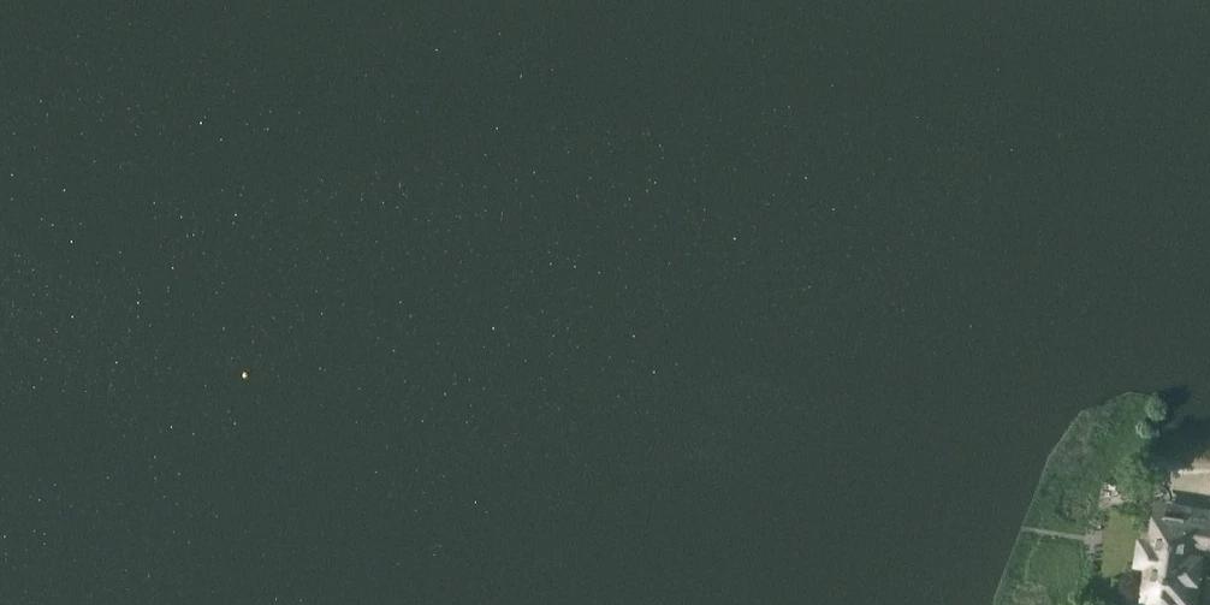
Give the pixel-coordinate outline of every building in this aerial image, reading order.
[(1154,495),(1150,504),(1149,504),(1145,529),(1135,527),(1130,559),(1140,561),(1137,585),(1138,585),(1139,602),(1160,604),(1196,604),(1205,552),(1209,553),(1209,504),(1154,495)]
